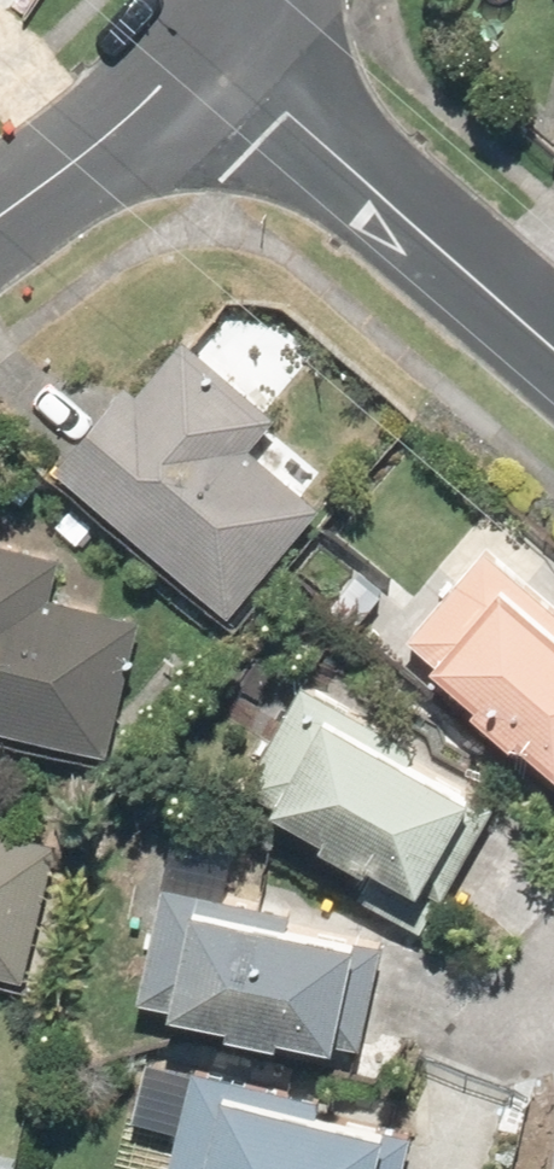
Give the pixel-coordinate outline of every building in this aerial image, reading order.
[(105,397),(44,467),(225,627),(317,522),(248,461),(286,418),(188,332),(120,409),(105,397)] [(385,650),(550,793),(553,788),(553,602),(481,539),(385,650)] [(99,762),(128,620),(50,604),(59,562),(0,550),(0,741),(99,762)] [(291,687),(230,797),(419,903),(474,805),(405,767),(412,754),(291,687)] [(14,982),(41,846),(0,838),(0,980),(14,982)] [(154,1006),(151,1028),(324,1050),(337,946),(274,939),(278,913),(252,909),(256,872),(228,869),(225,897),(138,886),(133,927),(144,928),(135,1004),(154,1006)] [(190,1066),(166,1168),(370,1168),(378,1135),(306,1118),(311,1095),(190,1066)]
